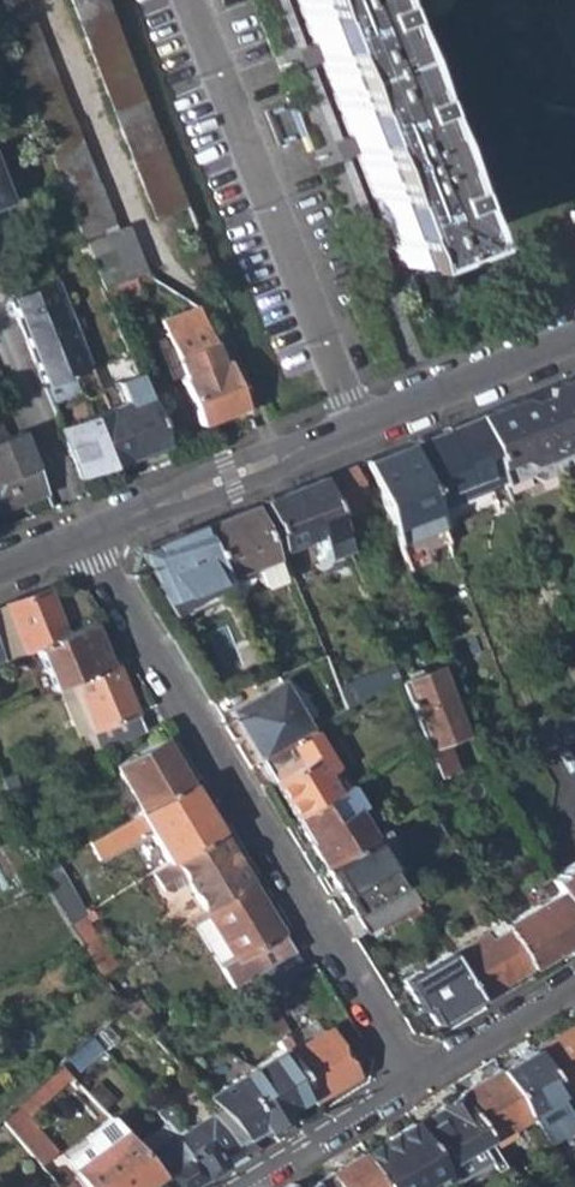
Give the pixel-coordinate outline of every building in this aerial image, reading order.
[(37,126),(84,246),(116,233),(23,0),(16,0),(0,6),(0,34),(37,126)] [(154,217),(185,204),(104,0),(69,0),(154,217)] [(368,277),(388,269),(283,0),(259,0),(368,277)] [(399,265),(453,243),(402,112),(404,112),(397,94),(395,95),(363,16),(365,15),(360,2),(359,3),(358,0),(296,0),(399,265)] [(84,246),(103,292),(144,276),(125,229),(116,233),(84,246)] [(176,239),(190,273),(209,266),(195,230),(176,239)] [(1,282),(36,370),(85,351),(51,263),(1,282)] [(159,321),(165,336),(202,321),(196,305),(159,321)] [(219,363),(202,321),(165,336),(182,378),(180,379),(197,425),(242,407),(224,361),(219,363)] [(36,370),(42,387),(77,372),(75,367),(90,362),(85,351),(36,370)] [(506,484),(527,475),(535,480),(570,466),(574,476),(574,374),(547,385),(544,394),(530,399),(524,395),(479,413),(504,480),(506,484)] [(108,409),(129,460),(164,446),(136,375),(116,384),(124,404),(108,409)] [(59,429),(79,479),(129,460),(108,409),(59,429)] [(409,441),(435,507),(504,480),(479,413),(409,441)] [(45,493),(20,432),(2,439),(0,434),(0,511),(45,493)] [(363,460),(402,561),(449,542),(435,507),(409,441),(363,460)] [(319,478),(332,511),(343,505),(348,516),(371,507),(352,464),(319,478)] [(317,538),(327,561),(349,553),(336,521),(332,511),(319,478),(263,501),(283,553),(317,538)] [(332,511),(336,521),(348,516),(343,505),(332,511)] [(261,563),(272,587),(284,581),(252,506),(200,526),(223,579),(261,563)] [(200,526),(137,552),(154,583),(152,584),(163,603),(223,579),(200,526)] [(0,607),(0,663),(39,647),(64,637),(45,589),(0,607)] [(64,637),(39,647),(51,676),(56,687),(72,681),(109,665),(92,626),(64,637)] [(109,665),(72,681),(101,750),(144,730),(115,662),(109,665)] [(400,681),(438,782),(445,779),(443,773),(455,769),(445,740),(464,733),(438,666),(400,681)] [(39,694),(56,687),(51,676),(34,683),(39,694)] [(231,708),(261,759),(309,729),(277,679),(231,708)] [(535,754),(574,732),(574,692),(518,724),(535,754)] [(261,759),(297,818),(320,803),(337,792),(325,773),(334,767),(309,729),(261,759)] [(117,765),(141,810),(187,785),(163,741),(117,765)] [(89,840),(99,859),(157,825),(177,857),(218,831),(187,785),(141,810),(89,840)] [(297,818),(327,866),(371,837),(356,813),(361,809),(354,797),(345,803),(350,811),(332,822),(320,803),(297,818)] [(327,866),(355,912),(395,887),(376,856),(392,845),(382,829),(371,837),(327,866)] [(177,857),(208,908),(250,882),(218,831),(177,857)] [(574,924),(574,861),(548,878),(555,890),(574,924)] [(355,912),(367,931),(416,901),(410,892),(403,881),(395,887),(355,912)] [(208,908),(206,910),(236,959),(222,968),(234,987),(264,968),(293,950),(250,882),(208,908)] [(410,892),(416,901),(423,896),(417,888),(410,892)] [(499,925),(526,968),(574,937),(574,924),(555,890),(499,925)] [(63,911),(72,923),(84,914),(88,912),(80,900),(63,911)] [(192,919),(222,968),(236,959),(206,910),(192,919)] [(86,944),(88,946),(100,939),(84,914),(72,923),(86,944)] [(449,953),(477,998),(526,968),(499,925),(498,923),(449,953)] [(117,965),(100,939),(88,946),(105,973),(117,965)] [(293,950),(264,968),(275,986),(304,967),(293,950)] [(423,996),(437,1022),(477,998),(449,953),(447,951),(403,979),(417,1000),(423,996)] [(127,1005),(156,1036),(165,1031),(139,996),(127,1005)] [(574,1086),(574,1021),(532,1048),(559,1093),(566,1103),(574,1118),(574,1100),(568,1091),(574,1086)] [(312,1095),(315,1100),(355,1076),(326,1030),(294,1049),(296,1045),(289,1034),(278,1040),(283,1048),(312,1095)] [(71,1073),(73,1075),(102,1048),(92,1036),(62,1064),(71,1073)] [(248,1136),(250,1138),(288,1115),(285,1111),(312,1095),(283,1048),(208,1093),(221,1107),(248,1136)] [(527,1113),(549,1100),(559,1093),(532,1048),(498,1068),(527,1113)] [(47,1077),(16,1105),(25,1114),(71,1073),(62,1064),(47,1077)] [(457,1093),(492,1151),(496,1148),(493,1141),(530,1119),(527,1113),(498,1068),(457,1093)] [(87,1091),(102,1109),(112,1100),(96,1083),(87,1091)] [(485,1153),(495,1168),(501,1165),(492,1151),(457,1093),(438,1105),(441,1110),(421,1121),(447,1163),(476,1146),(482,1155),(485,1153)] [(556,1109),(566,1103),(559,1093),(549,1100),(556,1109)] [(250,1138),(248,1136),(221,1107),(185,1128),(166,1100),(153,1110),(163,1121),(175,1135),(209,1178),(259,1148),(250,1138)] [(59,1151),(25,1114),(16,1105),(9,1112),(1,1119),(42,1165),(59,1151)] [(65,1156),(74,1168),(123,1132),(108,1115),(87,1132),(90,1137),(65,1156)] [(144,1155),(175,1135),(163,1121),(132,1141),(144,1155)] [(447,1180),(412,1122),(389,1136),(392,1141),(364,1158),(382,1186),(435,1186),(447,1180)] [(123,1132),(74,1168),(89,1186),(144,1186),(161,1174),(144,1155),(132,1141),(123,1132)] [(144,1155),(161,1174),(173,1186),(194,1186),(209,1178),(175,1135),(144,1155)] [(318,1186),(382,1186),(364,1158),(362,1154),(316,1183),(318,1186)]
